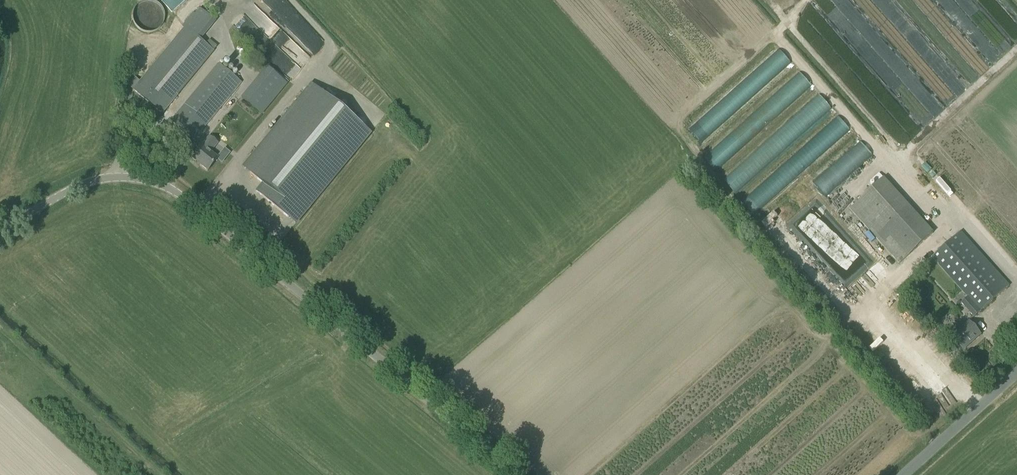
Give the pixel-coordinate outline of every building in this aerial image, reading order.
[(143,4),(152,27),(164,22),(155,0),(151,0),(143,4)] [(316,46),(322,40),(283,1),(270,15),(280,26),(286,33),(283,35),(281,33),(273,40),(300,67),(317,50),(313,46),(310,49),(301,40),(305,36),(316,46)] [(133,90),(162,114),(213,51),(185,27),(133,90)] [(688,129),(700,143),(791,62),(779,48),(688,129)] [(171,121),(193,140),(241,83),(218,64),(171,121)] [(260,115),(289,81),(268,64),(239,97),(260,115)] [(702,158),(715,171),(811,86),(799,71),(702,158)] [(295,223),(369,133),(311,85),(243,168),(264,185),(257,192),(295,223)] [(723,181),(735,194),(831,108),(819,94),(723,181)] [(743,203),(754,216),(850,130),(838,116),(743,203)] [(202,146),(198,150),(192,158),(207,170),(214,163),(217,159),(209,152),(217,143),(210,137),(202,146)] [(813,182),(826,197),(872,156),(860,141),(813,182)] [(849,209),(898,263),(932,233),(883,178),(849,209)] [(967,297),(961,303),(974,317),(1009,286),(960,231),(932,257),(967,297)] [(871,238),(873,236),(869,232),(864,237),(871,244),(874,241),(871,238)] [(867,249),(871,246),(863,236),(859,239),(867,249)] [(845,316),(858,306),(834,278),(829,283),(833,288),(828,293),(835,301),(834,302),(845,316)] [(952,337),(956,343),(963,350),(980,334),(969,322),(952,337)]
